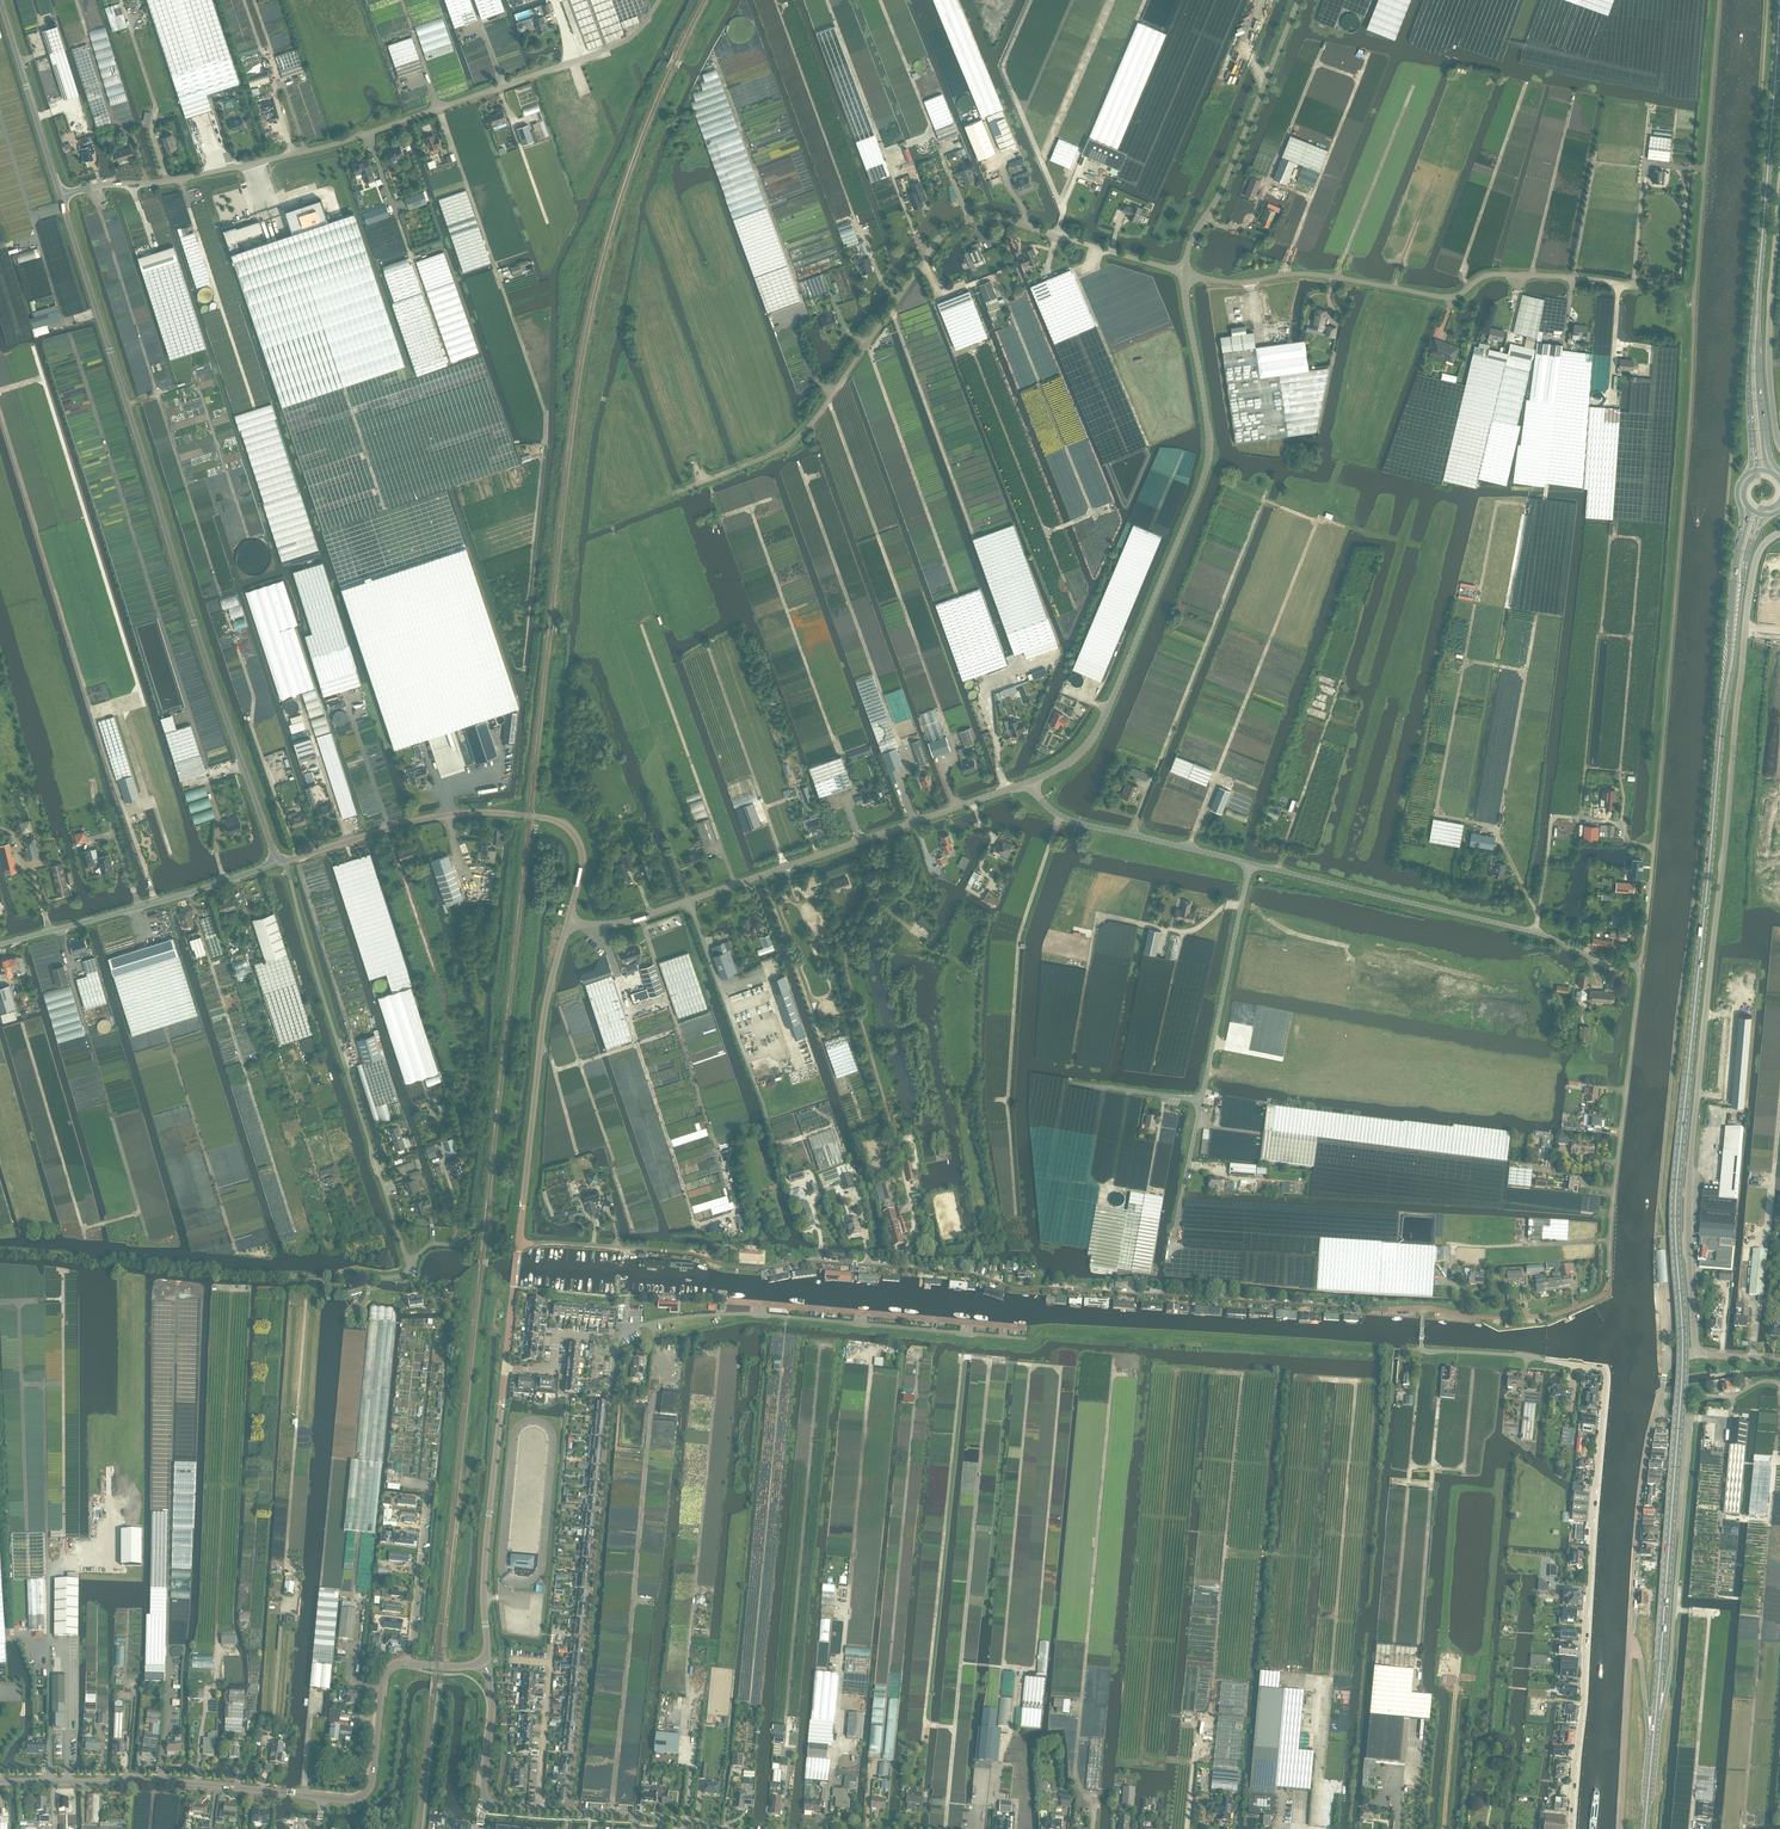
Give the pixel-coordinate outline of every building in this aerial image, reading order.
[(54,11),(50,0),(35,0),(40,15),(54,11)] [(179,98),(238,78),(212,0),(147,0),(179,98)] [(454,27),(477,20),(470,0),(445,0),(454,27)] [(481,19),(503,11),(500,0),(474,0),(481,19)] [(1608,15),(1613,0),(1566,0),(1608,15)] [(120,3),(105,8),(112,31),(127,27),(120,3)] [(550,12),(547,4),(541,6),(544,14),(550,12)] [(1359,22),(1359,20),(1358,18),(1357,16),(1356,15),(1354,13),(1353,13),(1351,12),(1349,12),(1347,12),(1345,13),(1343,13),(1342,15),(1341,16),(1340,18),(1339,20),(1339,22),(1339,24),(1340,26),(1341,27),(1342,29),(1343,30),(1345,31),(1347,31),(1348,31),(1350,31),(1352,31),(1354,30),(1356,29),(1357,27),(1358,26),(1358,24),(1359,22)] [(526,28),(534,25),(537,33),(540,32),(541,33),(543,32),(544,31),(546,30),(543,22),(544,21),(543,16),(535,19),(534,17),(516,23),(519,30),(521,31),(525,30),(526,28)] [(1139,22),(1081,154),(1120,170),(1127,154),(1117,149),(1167,35),(1139,22)] [(57,26),(42,31),(49,54),(64,49),(57,26)] [(398,77),(410,73),(422,69),(411,37),(387,45),(398,77)] [(71,49),(96,128),(111,123),(86,44),(71,49)] [(64,49),(49,54),(64,99),(79,95),(64,49)] [(296,49),(275,56),(283,78),(303,71),(296,49)] [(927,65),(927,63),(926,61),(925,60),(924,59),(922,59),(921,59),(919,59),(918,59),(917,60),(916,61),(915,62),(915,64),(915,65),(915,67),(916,68),(916,69),(918,71),(920,71),(921,71),(922,71),(924,71),(925,70),(927,68),(927,67),(927,65)] [(267,73),(248,79),(251,88),(270,82),(267,73)] [(238,78),(179,98),(181,102),(239,83),(238,78)] [(260,93),(259,87),(251,90),(253,95),(260,93)] [(924,101),(940,140),(958,133),(942,94),(924,101)] [(488,115),(491,124),(505,120),(502,111),(488,115)] [(202,117),(191,121),(200,148),(211,144),(202,117)] [(1016,145),(1005,117),(990,123),(1001,151),(1016,145)] [(229,122),(232,131),(244,127),(241,118),(229,122)] [(981,119),(965,125),(979,160),(996,153),(981,119)] [(541,129),(538,122),(533,124),(535,131),(541,129)] [(527,124),(516,128),(522,145),(533,141),(537,140),(534,131),(530,133),(527,124)] [(167,151),(176,148),(175,144),(172,134),(163,138),(167,151)] [(435,139),(433,135),(425,138),(427,142),(426,143),(427,146),(428,146),(430,150),(437,147),(437,145),(440,144),(438,137),(435,139)] [(874,135),(856,142),(860,153),(867,172),(871,182),(889,175),(880,150),(874,135)] [(1286,184),(1291,173),(1296,163),(1303,166),(1297,179),(1314,186),(1328,151),(1291,135),(1282,157),(1284,158),(1282,158),(1273,179),(1286,184)] [(1650,136),(1649,147),(1647,159),(1669,161),(1670,150),(1671,138),(1650,136)] [(1059,138),(1054,150),(1050,160),(1069,168),(1078,147),(1059,138)] [(89,160),(93,159),(90,149),(93,148),(91,142),(83,144),(85,147),(80,149),(84,161),(89,159),(89,160)] [(130,147),(125,149),(115,152),(118,161),(133,156),(132,152),(135,151),(133,142),(128,143),(130,147)] [(387,151),(391,160),(393,164),(399,162),(397,158),(403,156),(399,147),(387,151)] [(907,148),(903,149),(908,163),(912,162),(907,148)] [(956,156),(957,158),(963,156),(963,155),(961,149),(954,151),(956,156)] [(450,154),(445,156),(448,163),(450,169),(454,168),(450,154)] [(372,173),(371,173),(370,170),(371,169),(367,158),(351,164),(355,175),(361,173),(362,177),(364,176),(366,181),(374,178),(372,173)] [(960,172),(961,176),(963,175),(966,183),(975,179),(970,167),(960,172)] [(1653,182),(1663,183),(1664,171),(1654,171),(1653,182)] [(1015,181),(1018,191),(1024,188),(1024,187),(1031,184),(1027,176),(1015,181)] [(1252,177),(1244,195),(1253,199),(1261,180),(1252,177)] [(916,192),(909,194),(914,208),(923,205),(921,200),(926,198),(920,182),(913,185),(916,192)] [(438,199),(453,242),(463,271),(491,262),(481,233),(466,189),(438,199)] [(423,192),(405,198),(408,210),(427,203),(423,192)] [(362,213),(366,224),(389,216),(385,205),(362,213)] [(1123,212),(1129,214),(1128,218),(1137,221),(1142,209),(1133,205),(1132,208),(1126,205),(1123,212)] [(801,301),(766,207),(734,219),(768,313),(801,301)] [(1266,208),(1262,219),(1264,220),(1262,224),(1268,226),(1270,221),(1271,221),(1275,211),(1266,208)] [(1284,210),(1278,226),(1282,227),(1287,215),(1290,216),(1293,218),(1295,214),(1284,210)] [(282,407),(340,387),(405,365),(353,213),(231,254),(282,407)] [(858,243),(851,221),(838,226),(845,247),(858,243)] [(180,236),(190,233),(188,226),(181,228),(177,229),(180,236)] [(179,237),(188,263),(196,288),(210,284),(193,232),(179,237)] [(236,240),(227,243),(230,253),(239,251),(236,240)] [(965,253),(964,254),(965,254),(969,264),(974,262),(975,262),(976,262),(977,262),(976,261),(982,259),(981,255),(977,246),(979,246),(979,247),(982,246),(980,242),(971,245),(973,249),(969,250),(969,251),(965,253)] [(173,246),(138,257),(142,271),(178,260),(173,246)] [(17,265),(40,258),(37,247),(14,254),(17,265)] [(1024,257),(1020,259),(1023,265),(1029,263),(1030,265),(1039,261),(1033,248),(1024,252),(1026,257),(1024,258),(1024,257)] [(443,252),(416,261),(426,290),(454,281),(443,252)] [(871,263),(869,258),(859,261),(863,274),(872,271),(869,263),(871,263)] [(178,260),(142,271),(170,359),(206,347),(178,260)] [(446,365),(421,292),(411,263),(383,273),(393,302),(392,303),(417,375),(446,365)] [(513,274),(522,271),(520,264),(511,267),(513,274)] [(1030,286),(1054,343),(1094,326),(1070,269),(1030,286)] [(821,274),(799,282),(805,299),(827,291),(821,274)] [(979,285),(985,302),(990,312),(1006,306),(1003,298),(999,300),(997,297),(996,297),(990,281),(979,285)] [(956,349),(987,337),(969,290),(937,303),(956,349)] [(53,294),(39,298),(41,303),(54,299),(53,294)] [(813,296),(805,299),(808,304),(815,302),(813,296)] [(33,317),(30,318),(33,327),(35,334),(38,333),(37,330),(45,327),(44,324),(47,323),(60,319),(58,310),(56,305),(32,313),(33,317)] [(1317,309),(1313,328),(1322,330),(1323,329),(1323,325),(1326,311),(1317,309)] [(826,316),(826,317),(821,319),(825,330),(832,327),(831,326),(838,323),(834,313),(830,315),(829,314),(826,316)] [(1288,320),(1263,324),(1264,332),(1289,329),(1288,320)] [(1323,325),(1323,329),(1327,330),(1326,335),(1334,337),(1336,328),(1328,326),(1327,326),(1323,325)] [(1588,327),(1574,325),(1573,334),(1580,335),(1580,338),(1581,340),(1589,341),(1591,331),(1587,331),(1588,327)] [(1232,335),(1220,337),(1236,443),(1316,432),(1329,368),(1309,371),(1305,340),(1256,348),(1253,332),(1246,333),(1245,326),(1231,328),(1232,335)] [(1488,337),(1501,341),(1504,332),(1491,328),(1488,337)] [(1449,346),(1448,344),(1435,340),(1430,353),(1453,361),(1454,356),(1456,355),(1456,354),(1456,353),(1457,348),(1452,346),(1451,346),(1449,346)] [(1537,342),(1529,399),(1549,402),(1555,403),(1561,357),(1562,349),(1562,345),(1537,342)] [(1457,417),(1442,480),(1476,488),(1478,478),(1506,485),(1506,484),(1512,460),(1517,437),(1520,425),(1517,424),(1522,403),(1528,378),(1535,349),(1510,343),(1508,353),(1503,352),(1489,349),(1475,346),(1468,376),(1457,417)] [(1518,444),(1513,482),(1544,486),(1545,482),(1582,487),(1584,475),(1583,475),(1584,464),(1585,452),(1586,441),(1585,440),(1587,429),(1586,429),(1588,417),(1587,417),(1589,406),(1588,406),(1589,394),(1590,383),(1591,371),(1590,371),(1592,360),(1591,360),(1592,353),(1566,350),(1562,349),(1561,357),(1560,362),(1557,387),(1555,403),(1549,402),(1529,399),(1526,399),(1524,417),(1520,444),(1518,444)] [(1619,369),(1632,370),(1633,360),(1619,359),(1619,369)] [(1591,406),(1589,406),(1584,488),(1587,488),(1585,517),(1612,519),(1620,408),(1608,407),(1611,371),(1594,370),(1591,406)] [(1457,376),(1442,373),(1441,379),(1455,382),(1457,376)] [(1013,524),(972,538),(1014,654),(1023,651),(1055,639),(1013,524)] [(1072,669),(1076,671),(1100,681),(1137,592),(1161,536),(1133,524),(1109,581),(1072,669)] [(401,569),(341,589),(394,748),(428,737),(451,729),(453,728),(461,726),(470,723),(470,724),(479,721),(479,720),(518,707),(466,548),(408,567),(401,569)] [(305,635),(319,682),(356,671),(323,562),(305,568),(293,571),(312,633),(305,635)] [(982,597),(979,589),(952,598),(935,604),(940,617),(963,680),(985,672),(1007,664),(982,597)] [(1055,639),(1023,651),(1026,658),(1058,646),(1055,639)] [(1034,678),(1047,673),(1045,668),(1032,673),(1034,678)] [(360,685),(356,671),(319,682),(324,696),(360,685)] [(873,675),(856,681),(871,723),(881,752),(882,751),(896,747),(898,746),(873,675)] [(979,683),(979,681),(978,680),(977,678),(976,677),(974,677),(972,677),(971,677),(970,679),(969,680),(969,682),(969,684),(970,685),(971,686),(973,687),(975,687),(977,686),(978,685),(979,683)] [(1015,685),(995,693),(997,700),(1004,697),(1004,696),(1017,692),(1015,685)] [(983,696),(983,694),(983,692),(982,691),(981,689),(979,689),(977,689),(975,690),(974,691),(973,693),(973,695),(974,697),(976,698),(978,699),(980,699),(981,698),(983,696)] [(290,713),(292,714),(294,713),(295,713),(297,711),(299,710),(299,709),(300,706),(299,704),(299,703),(297,701),(296,700),(295,699),(292,699),(290,699),(288,700),(287,701),(286,702),(285,704),(285,706),(285,708),(286,709),(287,711),(288,712),(290,713)] [(934,709),(920,714),(927,733),(929,741),(944,735),(939,722),(934,709)] [(506,711),(503,741),(513,742),(517,712),(506,711)] [(1055,711),(1049,724),(1058,728),(1060,722),(1065,725),(1068,718),(1063,716),(1063,715),(1055,711)] [(161,719),(165,732),(178,728),(173,715),(161,719)] [(305,728),(301,715),(290,718),(292,724),(289,725),(292,733),(305,728)] [(116,779),(119,779),(132,774),(128,761),(114,716),(98,721),(102,733),(116,779)] [(1009,723),(1005,725),(1008,731),(1011,730),(1013,735),(1021,732),(1021,731),(1025,729),(1022,721),(1021,722),(1021,720),(1018,721),(1018,720),(1016,721),(1015,718),(1009,720),(1009,719),(1007,720),(1009,723)] [(498,755),(486,719),(464,727),(471,749),(476,762),(498,755)] [(178,728),(165,732),(180,780),(206,772),(191,724),(178,728)] [(965,746),(976,742),(971,727),(959,731),(965,746)] [(928,742),(933,756),(950,750),(945,736),(928,742)] [(311,737),(294,743),(298,758),(315,752),(311,737)] [(911,742),(919,765),(927,762),(919,739),(911,742)] [(849,759),(872,751),(870,746),(847,753),(849,759)] [(902,766),(896,747),(882,751),(889,770),(902,766)] [(964,747),(957,749),(959,755),(966,753),(964,747)] [(851,785),(841,756),(810,767),(820,796),(851,785)] [(1176,756),(1170,770),(1206,784),(1212,770),(1179,757),(1176,756)] [(960,764),(964,773),(977,768),(973,759),(960,764)] [(425,767),(417,770),(417,769),(408,772),(412,783),(420,781),(419,777),(427,774),(425,767)] [(1132,767),(1130,774),(1132,775),(1146,780),(1149,774),(1132,767)] [(897,780),(893,769),(889,771),(893,782),(897,780)] [(920,776),(925,790),(933,786),(929,773),(920,776)] [(132,774),(119,779),(122,790),(126,802),(129,801),(139,798),(137,790),(132,774)] [(313,778),(307,780),(309,787),(316,785),(313,778)] [(1128,783),(1123,794),(1122,796),(1133,800),(1138,787),(1128,783)] [(184,792),(188,802),(208,796),(205,785),(184,792)] [(803,792),(804,795),(805,798),(810,796),(807,786),(802,788),(803,792)] [(885,799),(881,786),(872,789),(872,791),(862,795),(864,802),(872,800),(872,799),(875,798),(876,802),(885,799)] [(1219,787),(1210,809),(1221,813),(1230,792),(1219,787)] [(1602,798),(1605,798),(1605,807),(1614,807),(1615,790),(1605,789),(1605,791),(1602,790),(1602,798)] [(188,803),(191,814),(212,807),(208,796),(188,803)] [(327,813),(328,814),(334,812),(331,802),(317,807),(320,816),(327,813)] [(753,802),(736,808),(744,831),(761,825),(753,802)] [(192,814),(195,825),(216,818),(212,807),(192,814)] [(1225,814),(1245,822),(1247,816),(1227,808),(1225,814)] [(1279,814),(1269,810),(1267,816),(1277,820),(1279,814)] [(291,817),(294,826),(307,822),(303,813),(291,817)] [(812,819),(808,821),(811,830),(821,826),(816,813),(810,815),(812,819)] [(694,822),(703,845),(716,840),(708,817),(694,822)] [(230,824),(227,825),(229,833),(237,830),(237,832),(242,830),(239,821),(235,822),(234,818),(229,819),(230,824)] [(1430,841),(1459,847),(1463,824),(1434,818),(1430,841)] [(1584,840),(1598,841),(1599,826),(1585,825),(1584,840)] [(75,834),(77,844),(86,841),(84,832),(75,834)] [(1472,833),(1470,845),(1493,849),(1495,837),(1472,833)] [(952,850),(953,849),(950,842),(952,842),(949,834),(941,838),(942,841),(941,841),(943,845),(941,846),(944,853),(949,851),(949,852),(950,852),(952,851),(952,850)] [(173,840),(168,842),(171,852),(185,847),(182,837),(181,838),(180,836),(172,839),(173,840)] [(34,840),(26,842),(30,860),(39,858),(34,840)] [(1010,848),(1011,849),(1013,845),(1010,843),(1009,844),(1001,840),(995,850),(1002,854),(1002,855),(1006,857),(1009,852),(1008,852),(1010,848)] [(491,844),(482,843),(481,853),(489,854),(488,861),(494,862),(495,849),(490,848),(491,844)] [(10,844),(0,847),(7,875),(17,872),(14,858),(13,858),(10,844)] [(398,852),(401,861),(414,857),(411,848),(398,852)] [(90,850),(81,852),(85,866),(94,863),(92,859),(90,850)] [(684,856),(687,865),(700,861),(697,851),(684,856)] [(619,855),(622,862),(626,870),(633,867),(630,859),(628,852),(619,855)] [(94,864),(99,862),(102,873),(113,870),(111,862),(112,861),(109,854),(93,859),(94,864)] [(431,861),(440,888),(444,900),(450,898),(452,904),(463,900),(461,895),(454,873),(448,855),(431,861)] [(1492,855),(1490,863),(1495,864),(1494,869),(1491,869),(1490,875),(1491,875),(1492,876),(1496,877),(1497,876),(1503,877),(1505,864),(1496,863),(1497,856),(1492,855)] [(1633,860),(1632,870),(1628,869),(1627,876),(1637,877),(1637,875),(1641,876),(1643,861),(1633,860)] [(629,878),(626,870),(622,862),(615,865),(621,881),(629,878)] [(641,873),(639,873),(641,879),(653,874),(648,862),(639,865),(641,873)] [(68,877),(66,877),(63,863),(52,866),(59,896),(70,894),(67,883),(69,883),(74,882),(74,881),(71,872),(67,873),(68,877)] [(838,880),(834,882),(837,891),(841,889),(842,891),(847,889),(847,887),(850,886),(847,877),(843,878),(838,880)] [(1633,893),(1634,883),(1616,882),(1615,891),(1633,893)] [(988,892),(983,900),(994,906),(999,898),(988,892)] [(219,903),(222,912),(236,907),(233,899),(219,903)] [(1175,917),(1176,918),(1176,919),(1177,920),(1178,920),(1179,919),(1179,918),(1193,921),(1195,913),(1189,911),(1191,903),(1183,901),(1181,910),(1177,909),(1175,917)] [(180,913),(184,926),(194,924),(189,910),(180,913)] [(274,912),(252,919),(265,960),(287,953),(274,912)] [(1613,914),(1611,923),(1622,925),(1624,916),(1613,914)] [(200,919),(206,938),(212,957),(223,953),(216,930),(211,916),(200,919)] [(921,916),(917,923),(927,928),(930,923),(930,922),(931,921),(921,916)] [(166,917),(156,920),(158,927),(169,924),(166,917)] [(756,933),(754,925),(751,925),(749,919),(742,922),(744,928),(741,929),(743,937),(756,933)] [(1612,941),(1615,942),(1616,938),(1618,938),(1617,939),(1625,941),(1627,929),(1620,927),(1619,932),(1612,930),(1610,932),(1609,934),(1610,937),(1613,937),(1612,941)] [(1144,952),(1156,955),(1161,931),(1149,929),(1144,952)] [(1165,957),(1175,959),(1180,935),(1171,933),(1165,957)] [(763,948),(758,950),(759,955),(775,949),(773,944),(769,935),(762,937),(766,947),(763,948)] [(189,940),(195,957),(205,953),(200,936),(189,940)] [(137,949),(108,958),(114,976),(133,1035),(162,1025),(166,1024),(197,1014),(179,956),(173,937),(137,949)] [(1593,938),(1591,945),(1614,949),(1616,942),(1615,942),(1612,942),(1593,938)] [(73,947),(70,948),(73,957),(79,955),(78,952),(87,949),(84,939),(72,943),(73,947)] [(714,952),(714,953),(715,955),(714,955),(713,956),(713,955),(712,955),(716,964),(717,964),(722,976),(733,972),(734,973),(733,969),(734,969),(738,972),(742,968),(737,964),(732,949),(731,949),(730,946),(731,946),(729,941),(724,942),(724,941),(724,942),(716,946),(715,945),(715,946),(712,947),(714,952)] [(621,952),(624,961),(641,955),(638,946),(621,952)] [(229,956),(254,1036),(269,1031),(247,957),(243,952),(229,956)] [(312,1034),(287,953),(265,960),(254,963),(280,1044),(312,1034)] [(688,953),(658,962),(677,1017),(706,1007),(688,953)] [(10,957),(9,958),(14,973),(17,972),(24,971),(25,970),(22,957),(20,957),(18,956),(16,957),(16,956),(14,956),(13,957),(12,956),(10,957)] [(5,959),(2,959),(2,961),(3,964),(5,971),(3,972),(4,976),(14,973),(9,958),(8,958),(8,957),(6,958),(5,959)] [(82,960),(86,973),(98,970),(94,957),(82,960)] [(611,973),(606,957),(600,959),(595,969),(581,974),(584,982),(611,973)] [(663,992),(658,979),(653,964),(639,969),(649,997),(663,992)] [(52,969),(57,986),(69,983),(64,966),(52,969)] [(98,970),(86,973),(87,975),(76,979),(85,1009),(107,1002),(98,970)] [(1578,986),(1588,987),(1589,974),(1580,973),(1578,986)] [(785,975),(770,981),(787,1027),(790,1026),(801,1022),(785,975)] [(584,984),(606,1048),(632,1040),(610,976),(584,984)] [(1605,991),(1590,990),(1589,1001),(1614,1003),(1615,992),(1607,991),(1607,990),(1616,991),(1616,986),(1612,985),(1613,980),(1608,979),(1607,988),(1605,988),(1605,991)] [(16,1009),(10,985),(0,988),(0,1013),(16,1009)] [(646,988),(630,994),(633,1002),(649,997),(646,988)] [(1582,989),(1577,991),(1576,997),(1581,1001),(1586,998),(1587,993),(1582,989)] [(14,1010),(1,1014),(3,1022),(3,1023),(17,1019),(16,1018),(14,1010)] [(112,1025),(112,1023),(112,1022),(111,1020),(110,1019),(109,1018),(107,1017),(104,1016),(102,1017),(101,1017),(99,1018),(98,1018),(97,1020),(96,1021),(96,1023),(95,1025),(95,1026),(96,1028),(96,1029),(97,1031),(99,1032),(100,1033),(103,1034),(105,1034),(107,1033),(108,1032),(109,1031),(111,1030),(112,1029),(112,1027),(112,1025)] [(1579,1042),(1587,1043),(1589,1026),(1580,1025),(1579,1042)] [(837,1077),(858,1070),(845,1033),(824,1041),(837,1077)] [(375,1106),(397,1099),(386,1062),(385,1062),(384,1057),(382,1057),(375,1035),(356,1040),(363,1063),(362,1064),(369,1086),(375,1106)] [(316,1047),(316,1045),(316,1044),(314,1042),(313,1041),(311,1040),(310,1039),(309,1039),(306,1040),(305,1040),(303,1041),(303,1042),(302,1044),(301,1045),(301,1046),(301,1048),(301,1049),(303,1052),(304,1053),(305,1053),(306,1054),(308,1054),(310,1054),(311,1054),(312,1053),(313,1052),(315,1051),(315,1050),(316,1048),(316,1047)] [(462,1089),(454,1091),(456,1097),(472,1092),(468,1082),(467,1079),(460,1081),(462,1088),(462,1089)] [(1587,1103),(1596,1104),(1598,1090),(1585,1089),(1585,1095),(1588,1095),(1587,1103)] [(446,1102),(438,1105),(440,1111),(448,1109),(446,1102)] [(1263,1136),(1260,1160),(1268,1161),(1314,1167),(1317,1143),(1317,1138),(1401,1149),(1507,1162),(1510,1133),(1453,1126),(1453,1129),(1404,1122),(1403,1124),(1358,1118),(1267,1107),(1264,1132),(1263,1136)] [(1588,1116),(1586,1127),(1601,1128),(1602,1121),(1601,1121),(1601,1117),(1588,1116)] [(1156,1119),(1147,1117),(1145,1130),(1154,1132),(1156,1119)] [(406,1119),(396,1121),(397,1124),(400,1123),(401,1127),(408,1125),(406,1119)] [(398,1126),(389,1128),(391,1135),(396,1149),(397,1149),(398,1151),(404,1149),(403,1147),(405,1146),(400,1132),(398,1126)] [(1727,1128),(1726,1148),(1742,1149),(1744,1129),(1727,1128)] [(831,1166),(837,1164),(844,1162),(838,1145),(833,1130),(824,1132),(808,1138),(820,1170),(831,1166)] [(1201,1155),(1207,1155),(1210,1130),(1204,1130),(1201,1155)] [(1538,1151),(1537,1157),(1548,1159),(1551,1134),(1543,1133),(1541,1151),(1538,1151)] [(444,1140),(447,1151),(459,1147),(456,1136),(444,1140)] [(1568,1145),(1569,1138),(1559,1137),(1558,1144),(1568,1145)] [(437,1155),(434,1144),(440,1142),(439,1138),(425,1142),(430,1157),(437,1155)] [(1571,1154),(1593,1156),(1594,1145),(1572,1143),(1571,1154)] [(803,1145),(796,1147),(799,1155),(796,1156),(798,1160),(800,1159),(802,1163),(808,1161),(803,1145)] [(1726,1148),(1724,1168),(1740,1169),(1742,1149),(1726,1148)] [(416,1152),(404,1156),(406,1161),(418,1157),(416,1152)] [(448,1161),(453,1176),(463,1173),(459,1158),(448,1161)] [(396,1168),(397,1173),(414,1167),(413,1163),(396,1168)] [(837,1169),(819,1175),(824,1188),(834,1184),(835,1187),(842,1185),(844,1190),(856,1185),(851,1173),(854,1172),(849,1163),(848,1164),(837,1168),(837,1169)] [(911,1163),(905,1164),(909,1182),(915,1181),(911,1163)] [(1256,1167),(1230,1164),(1229,1176),(1255,1178),(1256,1167)] [(1508,1186),(1531,1188),(1532,1170),(1509,1168),(1508,1186)] [(1722,1187),(1720,1187),(1705,1185),(1703,1198),(1737,1201),(1740,1169),(1724,1168),(1722,1187)] [(405,1181),(409,1193),(418,1190),(416,1185),(417,1184),(414,1177),(422,1175),(420,1169),(410,1172),(412,1179),(405,1181)] [(802,1169),(788,1174),(791,1182),(805,1177),(802,1169)] [(589,1185),(599,1182),(596,1172),(595,1172),(586,1174),(586,1176),(589,1185)] [(1209,1178),(1209,1181),(1208,1182),(1208,1185),(1209,1186),(1208,1189),(1214,1189),(1214,1190),(1215,1191),(1216,1191),(1217,1191),(1218,1190),(1219,1189),(1223,1190),(1223,1180),(1209,1178)] [(1573,1192),(1573,1193),(1572,1193),(1577,1194),(1578,1183),(1577,1183),(1577,1179),(1566,1178),(1566,1182),(1569,1182),(1568,1191),(1573,1192)] [(1537,1179),(1536,1186),(1546,1187),(1547,1180),(1537,1179)] [(569,1180),(566,1181),(571,1198),(572,1201),(578,1199),(577,1196),(574,1197),(569,1180)] [(1296,1184),(1281,1183),(1281,1194),(1295,1195),(1296,1184)] [(807,1187),(810,1195),(819,1192),(816,1184),(807,1187)] [(880,1184),(876,1185),(881,1202),(885,1201),(880,1184)] [(806,1193),(801,1188),(794,1191),(793,1197),(798,1202),(805,1200),(806,1193)] [(598,1190),(582,1195),(585,1203),(586,1203),(593,1201),(600,1199),(598,1190)] [(1128,1212),(1096,1206),(1088,1255),(1092,1256),(1090,1267),(1117,1272),(1118,1268),(1132,1271),(1150,1274),(1163,1198),(1145,1195),(1131,1193),(1129,1204),(1128,1212)] [(431,1204),(429,1198),(423,1200),(423,1199),(414,1202),(418,1213),(427,1210),(425,1206),(431,1204)] [(1732,1240),(1734,1240),(1737,1201),(1703,1198),(1700,1237),(1701,1238),(1700,1248),(1699,1248),(1698,1261),(1702,1261),(1701,1268),(1732,1270),(1734,1248),(1720,1247),(1720,1245),(1732,1246),(1732,1240)] [(593,1201),(586,1203),(589,1213),(596,1211),(593,1201)] [(801,1215),(795,1218),(793,1218),(795,1223),(802,1220),(806,1230),(816,1226),(807,1201),(797,1205),(801,1215)] [(577,1208),(568,1211),(569,1214),(573,1213),(574,1216),(579,1214),(579,1216),(583,1215),(582,1211),(579,1212),(578,1211),(577,1208)] [(904,1217),(898,1218),(902,1230),(900,1231),(894,1209),(884,1212),(894,1247),(904,1244),(901,1235),(908,1233),(904,1217)] [(857,1218),(847,1221),(850,1236),(860,1234),(858,1226),(859,1225),(857,1218)] [(1546,1240),(1567,1241),(1568,1222),(1529,1219),(1528,1239),(1546,1240)] [(1315,1248),(1315,1246),(1315,1244),(1315,1243),(1314,1242),(1313,1241),(1312,1240),(1310,1240),(1309,1239),(1308,1240),(1306,1240),(1305,1241),(1304,1242),(1303,1244),(1303,1246),(1303,1248),(1304,1250),(1305,1251),(1306,1252),(1309,1252),(1310,1252),(1311,1252),(1313,1251),(1314,1250),(1315,1248)] [(1317,1290),(1378,1294),(1402,1295),(1432,1297),(1435,1247),(1381,1244),(1320,1240),(1317,1290)] [(736,1258),(737,1251),(731,1248),(726,1251),(725,1256),(730,1260),(736,1258)] [(1436,1262),(1450,1262),(1450,1249),(1437,1248),(1436,1262)] [(1758,1301),(1763,1302),(1768,1251),(1753,1250),(1749,1295),(1759,1295),(1758,1301)] [(740,1251),(740,1261),(752,1261),(758,1262),(763,1262),(763,1252),(740,1251)] [(661,1265),(661,1257),(646,1255),(645,1267),(655,1268),(656,1264),(661,1265)] [(1562,1277),(1561,1277),(1563,1289),(1572,1288),(1569,1270),(1568,1265),(1561,1266),(1562,1277)] [(816,1275),(815,1268),(791,1271),(792,1278),(816,1275)] [(1026,1272),(1018,1272),(1018,1278),(1019,1278),(1019,1283),(1021,1283),(1031,1283),(1031,1272),(1030,1272),(1030,1270),(1026,1270),(1026,1272)] [(1522,1278),(1521,1271),(1507,1272),(1507,1279),(1522,1278)] [(1720,1281),(1732,1282),(1733,1272),(1721,1271),(1720,1281)] [(790,1278),(788,1272),(768,1276),(770,1282),(790,1278)] [(878,1280),(879,1274),(859,1272),(859,1279),(878,1280)] [(1469,1274),(1469,1284),(1483,1285),(1483,1275),(1469,1274)] [(1538,1277),(1535,1277),(1536,1281),(1535,1281),(1537,1293),(1540,1292),(1543,1292),(1548,1291),(1547,1279),(1546,1276),(1541,1276),(1538,1277)] [(1547,1279),(1548,1291),(1558,1290),(1556,1278),(1547,1279)] [(975,1290),(975,1282),(954,1280),(954,1288),(975,1290)] [(350,1289),(346,1290),(348,1297),(362,1293),(360,1287),(356,1288),(355,1283),(349,1285),(350,1289)] [(1002,1298),(1004,1291),(983,1284),(981,1291),(1002,1298)] [(530,1297),(530,1303),(547,1305),(547,1303),(542,1302),(542,1298),(530,1297)] [(1108,1306),(1109,1300),(1085,1298),(1084,1305),(1108,1306)] [(1135,1308),(1136,1301),(1114,1300),(1113,1307),(1135,1308)] [(669,1312),(677,1312),(677,1302),(670,1302),(670,1301),(666,1301),(666,1302),(658,1302),(658,1308),(670,1308),(669,1312)] [(1162,1309),(1162,1302),(1142,1301),(1142,1309),(1162,1309)] [(1188,1311),(1187,1303),(1166,1302),(1166,1309),(1188,1311)] [(1744,1319),(1736,1318),(1735,1326),(1738,1327),(1739,1327),(1747,1327),(1747,1323),(1749,1323),(1749,1308),(1745,1308),(1745,1304),(1736,1303),(1736,1309),(1744,1310),(1744,1319)] [(1273,1316),(1273,1309),(1250,1308),(1249,1314),(1273,1316)] [(526,1309),(525,1315),(528,1316),(546,1317),(546,1315),(540,1314),(541,1311),(529,1309),(526,1309)] [(1297,1318),(1297,1310),(1276,1309),(1275,1317),(1297,1318)] [(1320,1320),(1320,1313),(1299,1311),(1299,1320),(1320,1320)] [(1723,1318),(1713,1318),(1712,1331),(1721,1332),(1723,1318)] [(1778,1324),(1772,1323),(1770,1336),(1779,1336),(1779,1327),(1777,1327),(1778,1324)] [(522,1348),(521,1354),(525,1354),(542,1356),(542,1353),(537,1353),(537,1349),(522,1348)] [(634,1361),(633,1370),(632,1369),(631,1378),(633,1378),(633,1379),(635,1379),(636,1379),(638,1379),(638,1375),(642,1375),(644,1362),(646,1362),(646,1358),(644,1358),(645,1352),(637,1351),(636,1357),(639,1357),(639,1361),(634,1361)] [(883,1358),(875,1358),(875,1365),(882,1366),(883,1358)] [(1442,1370),(1441,1389),(1440,1398),(1443,1398),(1444,1389),(1445,1381),(1453,1382),(1454,1370),(1446,1369),(1446,1370),(1442,1370)] [(1404,1374),(1403,1386),(1409,1386),(1410,1383),(1411,1383),(1411,1378),(1410,1378),(1410,1375),(1404,1374)] [(536,1379),(535,1390),(537,1390),(537,1392),(538,1393),(545,1394),(547,1378),(540,1377),(540,1378),(540,1380),(537,1380),(537,1379),(536,1379)] [(1585,1378),(1584,1385),(1590,1386),(1589,1389),(1597,1390),(1598,1385),(1599,1386),(1600,1378),(1592,1377),(1592,1378),(1585,1378)] [(515,1380),(513,1393),(517,1393),(523,1394),(525,1378),(519,1378),(519,1379),(518,1381),(515,1380)] [(525,1378),(523,1394),(529,1394),(534,1395),(535,1382),(534,1381),(534,1382),(531,1382),(531,1380),(531,1379),(525,1378)] [(547,1378),(545,1394),(555,1395),(556,1381),(553,1381),(553,1379),(553,1378),(547,1378)] [(1507,1387),(1521,1388),(1521,1379),(1508,1378),(1507,1387)] [(1730,1384),(1729,1384),(1729,1383),(1725,1383),(1725,1384),(1722,1385),(1724,1393),(1732,1392),(1730,1384)] [(1556,1399),(1558,1399),(1564,1400),(1564,1401),(1570,1402),(1572,1390),(1566,1389),(1566,1390),(1559,1389),(1559,1388),(1558,1387),(1554,1386),(1553,1387),(1552,1389),(1553,1391),(1552,1397),(1554,1398),(1556,1399)] [(679,1390),(663,1388),(660,1413),(676,1415),(679,1390)] [(1597,1390),(1589,1389),(1587,1408),(1595,1409),(1596,1404),(1597,1404),(1598,1397),(1596,1397),(1596,1390),(1597,1390)] [(915,1395),(904,1394),(904,1401),(914,1402),(915,1395)] [(590,1405),(589,1408),(590,1408),(593,1408),(597,1409),(606,1409),(607,1403),(602,1402),(602,1399),(593,1398),(593,1400),(593,1401),(594,1402),(596,1402),(597,1402),(597,1405),(590,1405)] [(1534,1423),(1536,1405),(1524,1404),(1522,1422),(1520,1439),(1532,1441),(1534,1423)] [(596,1410),(596,1417),(605,1418),(606,1411),(606,1409),(597,1409),(596,1410)] [(1592,1432),(1592,1427),(1595,1428),(1596,1423),(1582,1422),(1582,1426),(1583,1427),(1582,1431),(1592,1432)] [(1563,1429),(1561,1445),(1571,1446),(1573,1430),(1563,1429)] [(1730,1446),(1724,1513),(1739,1515),(1745,1447),(1730,1446)] [(1650,1459),(1665,1461),(1666,1451),(1652,1450),(1650,1459)] [(1585,1467),(1590,1468),(1591,1461),(1579,1460),(1579,1462),(1580,1462),(1580,1468),(1585,1469),(1585,1467)] [(351,1461),(344,1531),(356,1532),(361,1532),(375,1534),(382,1464),(351,1461)] [(1649,1469),(1657,1470),(1662,1470),(1663,1462),(1650,1461),(1649,1469)] [(1755,1462),(1749,1515),(1766,1517),(1771,1464),(1769,1464),(1769,1463),(1755,1462)] [(175,1463),(174,1493),(195,1494),(196,1463),(175,1463)] [(1574,1474),(1580,1475),(1580,1478),(1589,1479),(1590,1471),(1575,1469),(1574,1474)] [(1649,1476),(1649,1478),(1661,1479),(1662,1470),(1657,1470),(1657,1472),(1650,1471),(1649,1472),(1648,1472),(1648,1475),(1649,1476)] [(1647,1483),(1648,1484),(1656,1485),(1656,1487),(1660,1487),(1661,1479),(1649,1478),(1649,1479),(1648,1480),(1647,1483)] [(583,1482),(582,1486),(586,1486),(586,1490),(598,1491),(599,1485),(589,1484),(590,1482),(583,1482)] [(581,1494),(581,1498),(588,1498),(588,1497),(597,1498),(598,1491),(586,1490),(586,1494),(581,1494)] [(1571,1521),(1582,1522),(1586,1522),(1589,1493),(1574,1492),(1571,1521)] [(174,1494),(173,1529),(193,1530),(194,1495),(174,1494)] [(414,1508),(416,1497),(400,1496),(400,1501),(397,1500),(397,1506),(414,1508)] [(1654,1509),(1644,1508),(1644,1516),(1654,1517),(1654,1509)] [(384,1510),(383,1526),(396,1528),(397,1520),(391,1519),(392,1510),(384,1510)] [(415,1523),(416,1514),(400,1512),(400,1517),(404,1517),(404,1522),(415,1523)] [(167,1513),(152,1513),(149,1616),(146,1616),(145,1650),(145,1667),(164,1667),(167,1513)] [(574,1525),(574,1528),(585,1529),(585,1528),(594,1529),(594,1527),(595,1526),(595,1524),(594,1523),(594,1522),(585,1521),(582,1521),(582,1525),(581,1526),(574,1525)] [(1576,1525),(1575,1540),(1582,1540),(1583,1526),(1576,1525)] [(173,1530),(172,1549),(192,1549),(192,1531),(173,1530)] [(1643,1530),(1642,1537),(1658,1539),(1659,1531),(1643,1530)] [(121,1531),(121,1566),(141,1566),(142,1531),(122,1531),(121,1531)] [(28,1580),(29,1631),(45,1631),(43,1581),(34,1581),(34,1580),(45,1579),(44,1534),(13,1535),(14,1580),(28,1580)] [(414,1545),(415,1536),(395,1534),(394,1544),(414,1545)] [(1641,1545),(1643,1545),(1658,1546),(1658,1539),(1642,1537),(1641,1545)] [(1653,1548),(1643,1547),(1642,1550),(1641,1550),(1641,1551),(1640,1551),(1640,1553),(1641,1554),(1641,1555),(1640,1567),(1646,1568),(1654,1568),(1655,1557),(1653,1556),(1653,1548)] [(172,1550),(172,1568),(191,1568),(192,1550),(172,1550)] [(411,1568),(413,1556),(389,1553),(388,1561),(399,1562),(399,1566),(411,1568)] [(1570,1566),(1579,1566),(1582,1566),(1582,1565),(1582,1563),(1582,1562),(1582,1553),(1573,1553),(1572,1561),(1570,1561),(1570,1566)] [(511,1567),(532,1569),(533,1558),(511,1556),(511,1567)] [(285,1595),(293,1596),(294,1578),(286,1577),(285,1595)] [(55,1637),(78,1637),(79,1581),(55,1580),(55,1637)] [(1539,1587),(1539,1589),(1549,1590),(1545,1581),(1540,1580),(1540,1581),(1539,1587)] [(398,1593),(399,1588),(391,1588),(391,1596),(403,1597),(404,1593),(398,1593)] [(319,1589),(312,1665),(332,1667),(336,1626),(338,1600),(339,1591),(339,1590),(319,1589)] [(1565,1591),(1564,1605),(1569,1606),(1577,1606),(1578,1606),(1577,1606),(1578,1601),(1578,1600),(1577,1600),(1578,1598),(1578,1597),(1578,1592),(1576,1592),(1569,1591),(1565,1591)] [(1646,1594),(1639,1594),(1638,1605),(1646,1605),(1646,1594)] [(703,1596),(697,1597),(697,1603),(702,1605),(706,1601),(703,1596)] [(401,1613),(402,1605),(381,1603),(381,1607),(382,1607),(382,1611),(401,1613)] [(833,1607),(822,1606),(821,1615),(832,1616),(833,1607)] [(338,1639),(353,1641),(355,1610),(341,1609),(338,1639)] [(239,1621),(241,1621),(250,1622),(250,1613),(243,1613),(243,1611),(241,1611),(240,1613),(239,1613),(239,1615),(240,1615),(239,1621)] [(1563,1616),(1563,1621),(1567,1621),(1573,1622),(1576,1622),(1576,1619),(1576,1616),(1577,1616),(1578,1612),(1563,1611),(1563,1616)] [(401,1629),(403,1621),(384,1618),(383,1627),(401,1629)] [(570,1620),(569,1628),(584,1629),(584,1627),(584,1626),(585,1625),(585,1623),(585,1622),(585,1621),(570,1620)] [(569,1628),(569,1630),(574,1631),(574,1636),(583,1637),(583,1636),(584,1635),(584,1633),(584,1632),(584,1629),(569,1628)] [(1560,1639),(1560,1640),(1577,1641),(1577,1640),(1577,1631),(1578,1631),(1560,1630),(1561,1630),(1561,1640),(1560,1639)] [(221,1633),(221,1643),(221,1645),(236,1645),(236,1637),(233,1633),(221,1633)] [(402,1647),(402,1637),(386,1636),(385,1645),(402,1647)] [(1559,1644),(1559,1655),(1576,1657),(1577,1648),(1571,1648),(1571,1645),(1559,1644)] [(566,1653),(565,1658),(572,1658),(572,1662),(581,1663),(582,1656),(573,1655),(573,1654),(566,1654),(566,1653)] [(866,1674),(868,1659),(846,1657),(844,1672),(866,1674)] [(1560,1675),(1560,1676),(1576,1677),(1577,1667),(1578,1660),(1577,1659),(1576,1659),(1572,1659),(1562,1658),(1561,1667),(1564,1667),(1563,1676),(1560,1675)] [(1455,1664),(1455,1672),(1469,1672),(1469,1676),(1481,1677),(1481,1669),(1477,1669),(1478,1665),(1455,1664)] [(332,1667),(312,1665),(310,1689),(329,1691),(332,1667)] [(145,1682),(164,1682),(164,1667),(145,1667),(145,1682)] [(1361,1792),(1362,1792),(1372,1793),(1375,1760),(1400,1763),(1404,1718),(1429,1721),(1432,1696),(1411,1694),(1414,1671),(1375,1667),(1366,1759),(1365,1759),(1361,1792)] [(1249,1808),(1248,1814),(1264,1816),(1263,1825),(1265,1826),(1265,1827),(1267,1827),(1268,1827),(1268,1826),(1270,1826),(1270,1816),(1272,1817),(1273,1811),(1275,1788),(1310,1791),(1313,1753),(1298,1751),(1303,1691),(1278,1689),(1279,1674),(1260,1672),(1248,1808),(1249,1808)] [(521,1673),(520,1681),(535,1682),(535,1679),(536,1676),(535,1676),(535,1674),(531,1674),(531,1676),(524,1675),(524,1673),(521,1673)] [(64,1677),(52,1677),(52,1715),(53,1715),(53,1728),(62,1728),(65,1728),(65,1715),(64,1715),(64,1677)] [(1023,1696),(1022,1709),(1041,1711),(1043,1696),(1044,1679),(1025,1677),(1023,1696)] [(1473,1682),(1472,1695),(1482,1695),(1483,1683),(1473,1682)] [(1558,1682),(1557,1687),(1564,1687),(1563,1690),(1562,1691),(1563,1692),(1563,1695),(1567,1696),(1567,1697),(1572,1697),(1572,1696),(1575,1697),(1575,1695),(1576,1695),(1577,1690),(1576,1690),(1576,1688),(1575,1687),(1574,1687),(1573,1687),(1572,1687),(1568,1687),(1568,1683),(1558,1682)] [(1213,1767),(1211,1790),(1229,1792),(1229,1799),(1232,1799),(1232,1792),(1238,1792),(1240,1770),(1241,1756),(1240,1756),(1243,1719),(1245,1696),(1247,1685),(1222,1683),(1220,1696),(1216,1743),(1215,1744),(1213,1767)] [(245,1713),(244,1719),(254,1720),(254,1713),(255,1703),(255,1696),(255,1694),(256,1685),(250,1684),(248,1688),(247,1690),(247,1693),(246,1693),(246,1696),(245,1713)] [(194,1699),(203,1700),(204,1689),(194,1689),(194,1699)] [(225,1718),(224,1733),(242,1734),(244,1696),(244,1691),(230,1690),(229,1702),(232,1702),(232,1703),(226,1703),(225,1718)] [(357,1692),(342,1691),(342,1701),(346,1701),(346,1704),(355,1705),(355,1702),(356,1702),(357,1692)] [(1054,1699),(1053,1707),(1057,1708),(1056,1713),(1062,1713),(1064,1700),(1054,1699)] [(979,1760),(987,1761),(998,1762),(998,1758),(993,1757),(995,1741),(1000,1741),(1001,1729),(996,1728),(998,1710),(990,1709),(990,1710),(983,1710),(982,1727),(979,1760)] [(1040,1728),(1041,1711),(1022,1709),(1021,1726),(1040,1728)] [(340,1711),(330,1710),(328,1725),(330,1725),(328,1740),(338,1741),(339,1736),(346,1737),(346,1744),(350,1744),(352,1728),(333,1726),(333,1721),(338,1721),(340,1711)] [(148,1711),(146,1723),(152,1724),(160,1725),(162,1713),(148,1711)] [(1568,1711),(1566,1723),(1577,1725),(1578,1712),(1568,1711)] [(99,1712),(98,1724),(107,1725),(107,1712),(99,1712)] [(864,1715),(849,1713),(847,1738),(861,1739),(864,1715)] [(114,1739),(121,1739),(122,1714),(114,1714),(114,1739)] [(808,1759),(807,1759),(804,1780),(828,1782),(830,1761),(827,1760),(828,1746),(831,1746),(833,1723),(810,1721),(808,1744),(809,1744),(808,1759)] [(1565,1738),(1564,1745),(1571,1746),(1571,1744),(1572,1744),(1572,1741),(1571,1740),(1572,1732),(1569,1731),(1570,1727),(1562,1726),(1558,1726),(1557,1731),(1561,1731),(1560,1738),(1565,1738)] [(784,1734),(775,1733),(774,1742),(784,1743),(784,1734)] [(142,1748),(142,1754),(155,1756),(158,1736),(144,1734),(143,1745),(149,1746),(148,1749),(142,1748)] [(679,1755),(681,1736),(657,1734),(655,1753),(679,1755)] [(203,1739),(203,1754),(214,1755),(214,1745),(215,1745),(215,1740),(214,1739),(214,1735),(210,1735),(208,1735),(208,1739),(203,1739)] [(83,1738),(83,1745),(86,1745),(86,1749),(101,1750),(101,1740),(98,1740),(98,1739),(94,1738),(94,1740),(87,1739),(87,1738),(83,1738)] [(175,1743),(167,1743),(167,1752),(167,1756),(174,1756),(174,1752),(181,1752),(181,1743),(181,1738),(175,1738),(175,1743)] [(28,1742),(28,1753),(34,1753),(34,1754),(34,1752),(46,1752),(46,1754),(47,1740),(46,1740),(46,1741),(37,1740),(36,1740),(36,1743),(28,1743),(28,1742)] [(1100,1764),(1102,1741),(1091,1740),(1086,1790),(1098,1791),(1100,1764)] [(112,1753),(116,1753),(116,1754),(123,1755),(124,1749),(127,1749),(127,1745),(116,1744),(116,1746),(112,1746),(112,1753)] [(257,1760),(263,1761),(266,1748),(259,1747),(257,1760)] [(230,1748),(229,1759),(239,1759),(239,1748),(230,1748)] [(1570,1756),(1570,1755),(1570,1752),(1568,1751),(1568,1750),(1555,1748),(1554,1756),(1568,1758),(1568,1756),(1570,1756)] [(327,1751),(326,1757),(330,1758),(330,1765),(329,1765),(328,1771),(334,1772),(334,1775),(344,1776),(345,1770),(340,1769),(340,1766),(336,1765),(336,1758),(337,1758),(338,1752),(327,1751)] [(559,1754),(557,1766),(561,1766),(570,1768),(571,1763),(571,1760),(570,1760),(566,1759),(567,1754),(559,1754)] [(743,1767),(744,1756),(734,1755),(733,1766),(743,1767)] [(1553,1758),(1553,1767),(1557,1767),(1556,1771),(1556,1778),(1560,1778),(1567,1779),(1567,1777),(1568,1776),(1567,1774),(1567,1771),(1568,1771),(1568,1770),(1569,1770),(1569,1764),(1565,1763),(1565,1759),(1553,1758)] [(889,1764),(879,1763),(878,1776),(888,1777),(889,1764)] [(558,1779),(557,1785),(561,1785),(564,1786),(565,1780),(563,1779),(564,1775),(568,1775),(569,1776),(569,1773),(570,1768),(561,1766),(559,1779),(558,1779)] [(781,1771),(776,1771),(774,1770),(773,1782),(780,1783),(781,1771)] [(517,1772),(515,1772),(514,1787),(523,1788),(524,1773),(521,1772),(517,1772)] [(845,1776),(844,1788),(849,1788),(850,1782),(856,1782),(857,1777),(845,1776)] [(705,1784),(704,1794),(710,1794),(713,1794),(719,1795),(719,1785),(705,1784)] [(557,1785),(557,1794),(560,1794),(559,1803),(565,1804),(565,1803),(566,1797),(567,1791),(566,1789),(562,1789),(562,1790),(560,1790),(561,1785),(557,1785)] [(642,1801),(644,1801),(649,1802),(651,1787),(642,1786),(642,1792),(643,1792),(642,1801)] [(651,1787),(649,1802),(657,1803),(658,1795),(661,1795),(661,1796),(662,1788),(651,1787)] [(1135,1789),(1123,1788),(1122,1805),(1134,1806),(1135,1789)] [(907,1809),(915,1810),(916,1804),(917,1805),(918,1802),(921,1803),(922,1798),(922,1793),(916,1793),(916,1790),(909,1789),(909,1790),(907,1790),(907,1794),(907,1796),(906,1803),(908,1804),(907,1809)] [(737,1795),(735,1808),(737,1809),(738,1810),(739,1810),(740,1810),(741,1810),(741,1809),(744,1809),(744,1804),(746,1804),(746,1805),(751,1806),(752,1799),(746,1798),(747,1794),(746,1792),(740,1791),(739,1793),(739,1795),(737,1795)] [(835,1791),(834,1797),(837,1798),(836,1805),(848,1807),(850,1795),(844,1795),(845,1792),(835,1791)] [(1062,1792),(1063,1792),(1062,1801),(1061,1801),(1070,1802),(1071,1793),(1063,1793),(1063,1792),(1062,1792)] [(673,1802),(677,1803),(678,1794),(669,1793),(668,1798),(663,1798),(662,1804),(672,1805),(673,1802)] [(86,1824),(98,1824),(98,1821),(104,1822),(104,1815),(98,1815),(99,1796),(87,1796),(86,1824)] [(781,1798),(772,1797),(770,1814),(780,1815),(781,1798)] [(58,1804),(58,1808),(59,1808),(59,1809),(66,1809),(66,1813),(73,1813),(73,1801),(69,1801),(69,1798),(59,1798),(59,1804),(58,1804)] [(1216,1805),(1215,1813),(1220,1813),(1219,1817),(1225,1817),(1224,1821),(1230,1821),(1231,1812),(1233,1811),(1234,1810),(1236,1809),(1236,1807),(1236,1805),(1237,1805),(1232,1804),(1232,1799),(1229,1799),(1221,1798),(1221,1806),(1216,1805)] [(50,1809),(45,1809),(45,1799),(36,1799),(36,1811),(42,1811),(42,1817),(50,1817),(50,1809)] [(886,1800),(872,1799),(872,1808),(885,1809),(886,1800)] [(196,1802),(189,1801),(188,1813),(206,1815),(207,1807),(196,1805),(196,1802)] [(1144,1801),(1143,1808),(1148,1809),(1149,1806),(1152,1806),(1153,1801),(1149,1801),(1144,1801)] [(812,1811),(819,1812),(820,1812),(821,1803),(805,1802),(804,1811),(812,1812),(812,1811)] [(1012,1803),(1000,1802),(999,1812),(1012,1813),(1012,1803)] [(1708,1803),(1699,1802),(1697,1817),(1707,1818),(1708,1803)] [(224,1804),(223,1811),(220,1811),(219,1818),(223,1818),(223,1814),(235,1815),(236,1806),(224,1804)] [(1360,1815),(1360,1818),(1372,1819),(1373,1811),(1370,1811),(1365,1810),(1361,1810),(1360,1815)] [(262,1813),(253,1812),(252,1822),(262,1823),(261,1824),(267,1825),(268,1813),(262,1813)] [(1046,1820),(1046,1824),(1047,1825),(1046,1828),(1047,1828),(1061,1828),(1061,1826),(1063,1826),(1064,1817),(1055,1816),(1055,1820),(1047,1819),(1047,1820),(1046,1820)] [(1004,1818),(998,1817),(998,1822),(996,1822),(996,1828),(1003,1828),(1004,1818)] [(1129,1818),(1117,1817),(1121,1818),(1120,1826),(1119,1826),(1119,1828),(1128,1828),(1129,1818)] [(125,1820),(105,1820),(105,1824),(100,1824),(100,1828),(81,1828),(125,1828),(125,1820)] [(451,1828),(467,1828),(468,1824),(463,1824),(464,1822),(452,1820),(451,1828)] [(1544,1828),(1565,1828),(1565,1822),(1545,1821),(1544,1828)]
